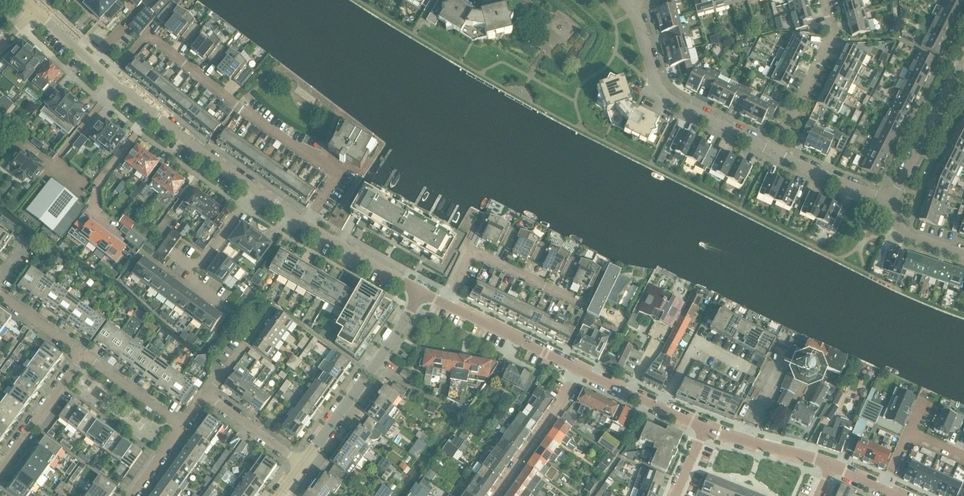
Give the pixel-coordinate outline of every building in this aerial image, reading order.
[(84,5),(90,11),(90,12),(91,12),(93,14),(92,14),(93,15),(93,14),(100,20),(105,14),(106,15),(111,19),(111,20),(124,6),(123,6),(123,5),(119,1),(118,1),(118,0),(89,0),(84,5)] [(149,4),(129,26),(140,36),(156,16),(172,0),(145,0),(149,4)] [(426,8),(431,0),(413,0),(426,8)] [(430,15),(438,20),(439,21),(445,25),(447,32),(453,31),(454,30),(461,34),(472,41),(474,41),(481,40),(482,39),(487,38),(495,36),(495,37),(501,41),(504,35),(504,34),(512,32),(510,23),(513,18),(508,16),(506,7),(481,13),(480,13),(479,13),(478,13),(477,13),(476,13),(475,12),(474,12),(470,9),(462,4),(455,0),(439,0),(430,15)] [(658,22),(678,17),(675,6),(680,5),(679,0),(671,0),(666,1),(667,7),(655,11),(658,22)] [(711,0),(698,0),(693,1),(697,15),(714,10),(711,0)] [(714,10),(731,6),(729,0),(711,0),(714,10)] [(791,15),(809,10),(806,0),(804,0),(788,4),(791,15)] [(846,16),(864,11),(861,0),(849,0),(850,3),(843,5),(846,16)] [(940,8),(957,17),(962,7),(948,0),(944,0),(940,8)] [(165,29),(171,34),(188,13),(177,8),(177,9),(171,4),(156,19),(164,25),(165,25),(167,26),(165,29)] [(931,15),(935,18),(952,26),(957,17),(940,8),(936,6),(931,15)] [(809,10),(791,15),(795,31),(797,31),(797,33),(809,34),(806,23),(812,21),(809,10)] [(846,16),(849,26),(867,21),(864,11),(846,16)] [(181,39),(186,43),(199,26),(194,23),(195,23),(195,22),(188,13),(171,34),(177,39),(179,36),(181,38),(181,39)] [(430,15),(426,21),(435,27),(439,21),(438,20),(430,15)] [(674,30),(675,35),(687,32),(686,26),(680,27),(678,17),(658,22),(661,34),(674,30)] [(935,18),(931,27),(948,36),(952,26),(935,18)] [(867,21),(849,26),(852,37),(874,31),(871,20),(867,21)] [(191,50),(197,55),(214,35),(204,29),(203,29),(204,30),(203,30),(199,26),(186,43),(191,46),(193,47),(191,50)] [(931,27),(926,37),(943,46),(948,36),(931,27)] [(664,44),(667,56),(687,50),(684,40),(689,38),(687,32),(675,35),(677,41),(664,44)] [(207,60),(212,64),(225,48),(220,44),(221,44),(221,43),(214,35),(197,55),(203,60),(206,57),(208,59),(207,60)] [(792,35),(784,51),(801,60),(807,49),(806,46),(803,45),(807,36),(792,35)] [(943,46),(926,37),(921,47),(938,56),(943,46)] [(12,108),(23,94),(20,92),(23,88),(23,89),(35,75),(46,61),(44,60),(39,55),(39,56),(22,41),(13,49),(13,50),(16,52),(15,52),(17,53),(10,62),(9,62),(4,58),(0,61),(0,122),(12,108)] [(846,45),(841,55),(862,66),(867,56),(846,45)] [(217,71),(223,77),(240,56),(230,50),(230,51),(230,52),(225,48),(212,64),(217,68),(217,67),(219,69),(217,71)] [(775,59),(796,69),(801,60),(784,51),(780,49),(775,59)] [(680,69),(681,76),(691,73),(692,74),(695,70),(694,70),(691,68),(690,62),(687,50),(667,56),(670,67),(682,64),(684,68),(680,69)] [(918,52),(913,62),(930,70),(935,60),(918,52)] [(841,55),(836,65),(857,75),(862,66),(841,55)] [(240,56),(223,77),(229,82),(232,79),(234,80),(233,81),(242,88),(254,72),(247,66),(247,65),(248,65),(240,56)] [(129,74),(134,78),(145,64),(137,57),(127,68),(126,67),(123,71),(128,75),(129,74)] [(770,68),(791,79),(796,69),(775,59),(770,68)] [(913,62),(909,71),(925,80),(930,70),(913,62)] [(43,93),(48,97),(56,87),(51,83),(60,73),(59,72),(58,70),(56,68),(54,68),(49,64),(29,88),(40,96),(43,93)] [(138,81),(142,85),(154,71),(145,64),(134,78),(133,79),(137,82),(138,81)] [(836,65),(831,75),(852,85),(857,75),(836,65)] [(786,89),(791,79),(770,68),(765,78),(786,89)] [(702,81),(708,84),(713,73),(707,69),(705,74),(694,69),(694,70),(695,70),(692,74),(691,73),(681,76),(683,82),(687,84),(685,87),(696,93),(702,81)] [(903,69),(898,78),(904,81),(921,90),(925,80),(909,71),(903,69)] [(713,87),(707,99),(718,104),(730,81),(720,76),(721,73),(715,70),(713,73),(708,84),(713,87)] [(146,88),(151,91),(162,77),(154,71),(142,85),(141,86),(145,89),(146,88)] [(831,75),(827,84),(844,93),(847,95),(852,85),(831,75)] [(155,95),(159,98),(170,84),(162,77),(151,91),(150,93),(154,96),(155,95)] [(607,112),(611,124),(612,126),(656,148),(668,125),(635,108),(634,108),(633,106),(632,105),(631,104),(632,104),(623,79),(598,87),(607,112)] [(734,98),(740,100),(746,89),(730,81),(718,104),(729,109),(734,98)] [(904,81),(899,91),(916,99),(921,90),(904,81)] [(163,101),(168,105),(179,91),(170,84),(159,98),(158,99),(162,103),(163,101)] [(827,84),(822,94),(839,103),(844,93),(827,84)] [(744,106),(740,115),(750,120),(760,101),(750,96),(752,92),(746,89),(740,100),(745,103),(744,106)] [(171,108),(176,112),(187,98),(179,91),(168,105),(167,106),(170,109),(171,108)] [(899,91),(894,100),(911,109),(916,99),(899,91)] [(53,97),(40,112),(54,124),(75,98),(68,92),(66,94),(65,93),(61,98),(56,94),(53,97)] [(839,103),(822,94),(817,104),(837,114),(842,104),(839,103)] [(760,101),(750,120),(761,125),(767,114),(772,117),(778,105),(762,97),(760,101)] [(75,98),(54,124),(68,135),(81,120),(84,116),(83,116),(79,112),(83,107),(81,106),(82,104),(75,98)] [(180,115),(184,118),(196,105),(187,98),(176,112),(175,113),(179,116),(180,115)] [(894,100),(889,110),(905,118),(905,119),(906,119),(911,109),(894,100)] [(188,122),(193,125),(204,111),(196,105),(184,118),(183,120),(187,123),(188,122)] [(889,110),(884,120),(900,128),(905,119),(905,118),(889,110)] [(197,128),(201,132),(213,118),(204,111),(193,125),(192,126),(196,130),(197,128)] [(213,118),(201,132),(200,133),(204,136),(205,135),(210,139),(221,125),(213,118)] [(804,147),(815,152),(825,129),(815,125),(816,124),(809,120),(803,132),(809,135),(804,147)] [(884,120),(879,129),(896,138),(900,128),(884,120)] [(100,126),(99,125),(94,131),(95,131),(89,138),(94,141),(93,141),(95,143),(95,142),(101,147),(115,130),(115,129),(106,122),(104,125),(102,127),(100,126)] [(341,159),(339,161),(344,164),(345,161),(360,170),(375,144),(366,139),(367,138),(352,129),(351,131),(343,126),(328,152),(341,159)] [(825,129),(815,152),(826,156),(831,145),(837,147),(842,136),(825,128),(825,129)] [(224,151),(225,150),(236,135),(226,129),(216,144),(221,147),(220,149),(224,151)] [(669,150),(685,158),(695,138),(679,130),(679,132),(673,129),(666,143),(667,143),(668,140),(673,143),(669,150)] [(879,129),(874,139),(891,147),(896,138),(879,129)] [(952,139),(963,145),(963,133),(957,129),(952,139)] [(120,130),(118,132),(115,130),(101,147),(111,154),(114,150),(114,151),(115,149),(126,135),(120,130)] [(73,146),(79,151),(88,140),(82,135),(73,146)] [(233,158),(234,156),(244,141),(236,135),(225,150),(230,153),(229,155),(233,158)] [(704,172),(706,168),(715,150),(711,148),(711,146),(695,138),(685,158),(696,163),(694,167),(704,172)] [(13,168),(15,169),(16,168),(18,170),(14,176),(23,183),(28,178),(34,183),(43,171),(40,168),(43,164),(35,158),(39,152),(22,139),(14,148),(20,152),(18,154),(16,153),(11,159),(13,161),(10,164),(14,167),(13,168)] [(874,139),(869,149),(886,157),(891,147),(874,139)] [(948,149),(963,157),(963,145),(952,139),(947,149),(948,149)] [(242,164),(243,162),(253,148),(244,141),(234,156),(239,160),(238,161),(242,164)] [(137,172),(138,170),(149,156),(143,151),(143,150),(140,148),(139,148),(137,147),(130,157),(128,157),(126,160),(126,162),(125,163),(126,164),(123,168),(129,172),(132,168),(137,172)] [(251,170),(252,169),(262,154),(253,148),(243,162),(248,166),(247,167),(251,170)] [(846,149),(843,157),(848,159),(851,152),(846,149)] [(869,149),(864,158),(881,167),(886,157),(869,149)] [(943,159),(960,167),(963,158),(963,157),(948,149),(943,159)] [(706,168),(726,179),(736,159),(720,151),(719,153),(715,150),(706,168)] [(260,176),(261,175),(271,160),(262,154),(252,169),(257,172),(256,173),(260,176)] [(149,156),(138,170),(144,174),(143,176),(147,179),(159,163),(155,160),(154,158),(152,156),(150,156),(149,156)] [(864,158),(861,157),(856,167),(861,169),(860,170),(861,171),(865,173),(866,173),(866,172),(876,177),(881,167),(864,158)] [(736,159),(726,179),(742,187),(752,167),(736,159)] [(943,159),(938,168),(955,177),(958,178),(963,169),(960,167),(943,159)] [(269,182),(270,181),(280,166),(271,160),(261,175),(265,178),(265,179),(269,182)] [(278,188),(278,187),(289,172),(280,166),(270,181),(274,184),(273,185),(278,188)] [(162,190),(174,174),(173,174),(173,172),(170,170),(168,170),(164,167),(148,188),(143,184),(137,192),(144,198),(150,189),(152,189),(159,194),(162,190)] [(938,168),(933,178),(950,186),(955,177),(938,168)] [(286,195),(287,193),(298,178),(289,172),(278,187),(283,190),(282,192),(286,195)] [(179,178),(174,174),(162,190),(166,194),(167,192),(174,197),(175,196),(176,195),(178,193),(178,191),(185,182),(183,181),(183,180),(180,178),(179,178)] [(758,194),(775,202),(784,181),(767,174),(758,194)] [(295,201),(296,199),(306,185),(298,178),(287,193),(292,196),(291,198),(295,201)] [(933,178),(929,189),(947,195),(950,186),(933,178)] [(26,212),(62,240),(72,226),(87,208),(51,180),(26,212)] [(784,181),(775,202),(791,209),(800,189),(784,181)] [(122,182),(115,191),(120,195),(127,185),(122,182)] [(306,185),(296,199),(301,203),(300,204),(306,208),(309,204),(308,203),(316,191),(306,185)] [(364,187),(360,196),(350,212),(356,216),(442,264),(456,239),(364,187)] [(187,197),(183,203),(189,207),(186,210),(189,213),(202,195),(201,194),(201,192),(198,190),(196,190),(195,189),(189,198),(187,197)] [(929,189),(926,200),(944,206),(947,195),(929,189)] [(129,198),(134,202),(139,194),(135,191),(129,198)] [(799,202),(794,215),(798,217),(800,213),(816,220),(825,200),(809,193),(804,204),(799,202)] [(22,194),(10,209),(17,215),(30,200),(22,194)] [(202,195),(189,213),(193,216),(196,212),(202,216),(212,202),(211,201),(210,200),(208,197),(206,198),(202,195)] [(842,207),(825,200),(816,220),(837,230),(846,211),(841,209),(842,207)] [(926,200),(922,210),(940,216),(944,206),(926,200)] [(207,220),(194,237),(198,240),(199,239),(201,236),(205,230),(221,209),(217,206),(217,204),(214,202),(212,202),(202,216),(207,220)] [(221,209),(205,230),(209,233),(214,226),(219,229),(224,223),(223,223),(229,214),(227,213),(227,211),(224,209),(222,210),(221,209)] [(940,216),(922,210),(919,221),(937,226),(940,216)] [(482,240),(489,243),(501,219),(490,216),(489,217),(484,215),(475,233),(481,236),(481,235),(484,237),(482,240)] [(135,224),(124,216),(120,223),(131,231),(135,224)] [(0,220),(0,223),(11,231),(15,226),(2,217),(0,220)] [(500,245),(506,248),(515,230),(510,227),(511,226),(501,219),(489,243),(496,247),(498,244),(500,245)] [(77,223),(68,234),(85,247),(89,242),(100,228),(96,225),(91,221),(85,229),(77,223)] [(189,229),(182,224),(176,232),(183,238),(189,229)] [(230,241),(244,252),(257,234),(251,230),(250,232),(247,230),(248,228),(243,224),(230,241)] [(100,228),(89,242),(97,249),(108,234),(100,228)] [(3,251),(7,245),(6,245),(4,244),(9,237),(11,239),(12,238),(0,230),(0,249),(3,251)] [(512,255),(520,258),(531,234),(520,231),(520,232),(515,230),(506,248),(511,251),(511,250),(514,251),(512,255)] [(155,254),(164,261),(182,237),(173,231),(155,254)] [(131,232),(125,239),(136,248),(142,240),(131,232)] [(108,234),(97,249),(106,256),(117,241),(108,234)] [(257,234),(244,252),(258,262),(271,245),(265,241),(264,242),(261,240),(263,238),(257,234)] [(530,260),(536,263),(545,244),(540,242),(541,241),(531,234),(520,258),(527,262),(528,258),(531,259),(530,260)] [(198,240),(195,244),(204,250),(208,246),(199,239),(198,240)] [(117,241),(106,256),(115,262),(126,248),(117,241)] [(543,269),(550,273),(561,249),(550,246),(550,247),(545,244),(536,263),(541,265),(542,265),(544,266),(543,269)] [(561,275),(566,277),(575,259),(570,257),(571,256),(561,249),(550,273),(557,276),(559,273),(561,274),(561,275)] [(888,252),(883,270),(899,275),(901,276),(908,255),(908,253),(898,249),(896,255),(888,252)] [(269,270),(278,276),(290,255),(281,250),(279,253),(276,252),(270,262),(273,263),(269,270)] [(220,254),(214,263),(234,278),(240,269),(220,254)] [(901,276),(904,277),(905,276),(906,271),(914,274),(920,257),(908,254),(901,276)] [(278,276),(287,281),(299,260),(290,255),(278,276)] [(920,257),(914,274),(922,276),(920,282),(921,282),(920,285),(920,286),(922,287),(923,286),(924,283),(931,261),(920,257)] [(132,274),(141,281),(153,265),(144,258),(142,261),(137,268),(132,274)] [(137,268),(142,261),(138,259),(133,265),(137,268)] [(573,284),(580,287),(592,263),(580,260),(580,261),(575,259),(566,277),(572,280),(572,279),(574,281),(573,284)] [(287,281),(297,286),(309,266),(299,260),(287,281)] [(924,283),(923,286),(926,288),(927,284),(929,279),(937,281),(942,265),(931,261),(924,283)] [(234,278),(214,263),(207,272),(227,287),(234,278)] [(591,289),(597,292),(606,274),(600,271),(601,270),(592,263),(580,287),(587,291),(589,288),(591,289)] [(133,265),(129,271),(132,274),(137,268),(133,265)] [(141,281),(150,288),(162,272),(153,265),(141,281)] [(942,265),(937,281),(944,284),(943,289),(946,291),(953,269),(942,265)] [(297,286),(306,292),(318,271),(309,266),(297,286)] [(29,297),(30,297),(45,277),(32,268),(17,288),(23,292),(24,292),(25,290),(31,294),(29,297)] [(946,291),(958,294),(960,289),(963,275),(963,272),(953,269),(946,291)] [(597,292),(587,313),(598,319),(606,302),(616,306),(616,308),(617,308),(619,297),(635,278),(634,278),(632,281),(608,270),(606,274),(597,292)] [(128,281),(132,274),(129,271),(124,278),(128,281)] [(306,292),(315,297),(327,277),(318,271),(306,292)] [(150,288),(158,294),(170,278),(162,272),(150,288)] [(249,281),(257,287),(261,282),(253,276),(249,281)] [(42,305),(42,306),(57,286),(45,277),(30,297),(36,301),(37,299),(43,303),(42,305)] [(315,297),(325,303),(337,282),(327,277),(315,297)] [(158,294),(167,300),(179,284),(170,278),(158,294)] [(474,300),(479,302),(487,286),(477,281),(471,294),(469,293),(467,298),(474,301),(474,300)] [(325,303),(334,308),(346,287),(337,282),(325,303)] [(356,293),(344,314),(338,325),(345,329),(344,329),(348,331),(344,339),(340,337),(335,345),(354,359),(363,347),(393,305),(384,300),(385,298),(382,296),(383,296),(361,283),(356,293)] [(167,300),(176,307),(188,291),(179,284),(167,300)] [(54,314),(54,315),(69,294),(57,286),(42,306),(48,310),(48,309),(49,307),(55,312),(54,314)] [(484,305),(489,307),(497,291),(487,286),(479,302),(479,304),(483,306),(484,305)] [(334,308),(344,314),(356,293),(346,287),(334,308)] [(651,316),(656,318),(669,293),(668,292),(667,292),(665,291),(664,291),(663,292),(661,292),(652,287),(639,312),(650,317),(651,316)] [(694,291),(687,303),(697,308),(701,298),(705,301),(709,293),(696,287),(694,291)] [(237,289),(235,293),(241,298),(244,294),(237,289)] [(176,307),(184,313),(196,297),(188,291),(176,307)] [(494,309),(499,312),(507,296),(497,291),(489,307),(488,308),(493,311),(494,309)] [(669,293),(656,318),(661,321),(660,322),(671,328),(683,304),(674,299),(674,298),(673,297),(673,296),(672,295),(672,294),(670,293),(669,293)] [(66,323),(66,324),(81,303),(69,294),(54,315),(60,319),(60,318),(61,316),(68,321),(66,323)] [(504,314),(509,316),(517,300),(507,296),(499,312),(498,313),(503,315),(504,314)] [(184,313),(193,320),(205,304),(196,297),(184,313)] [(513,319),(518,321),(526,305),(517,300),(509,316),(508,318),(512,320),(513,319)] [(153,302),(150,306),(155,311),(159,308),(153,302)] [(78,332),(93,312),(81,303),(66,324),(72,328),(72,327),(74,325),(80,330),(78,332)] [(686,306),(681,316),(690,321),(694,323),(698,315),(694,313),(697,308),(687,303),(686,306)] [(193,320),(202,326),(214,310),(205,304),(193,320)] [(523,323),(528,326),(536,310),(526,305),(518,321),(518,323),(522,325),(523,323)] [(721,336),(733,314),(722,308),(719,312),(714,309),(708,320),(713,323),(709,330),(717,334),(712,343),(716,345),(721,336)] [(5,327),(12,318),(0,310),(0,324),(5,327)] [(214,310),(202,326),(211,333),(223,317),(214,310)] [(533,328),(538,331),(546,314),(536,310),(528,326),(527,327),(532,330),(533,328)] [(163,311),(160,315),(166,320),(169,316),(165,313),(163,311)] [(93,312),(78,332),(84,336),(85,336),(84,336),(86,334),(92,338),(90,341),(91,341),(106,321),(93,312)] [(279,312),(272,321),(287,332),(293,323),(279,312)] [(572,349),(585,355),(598,329),(590,325),(594,317),(599,320),(600,319),(598,319),(587,313),(581,326),(583,327),(572,349)] [(542,333),(547,335),(555,319),(546,314),(538,331),(537,332),(542,334),(542,333)] [(635,322),(638,316),(633,314),(626,325),(637,331),(641,325),(635,322)] [(732,342),(744,320),(733,314),(721,336),(728,340),(723,349),(727,351),(732,342)] [(169,316),(166,320),(172,325),(175,321),(169,316)] [(681,316),(674,328),(684,333),(686,328),(690,321),(681,316)] [(552,338),(557,340),(565,324),(555,319),(547,335),(547,337),(551,339),(552,338)] [(732,342),(739,346),(734,355),(738,357),(743,348),(755,326),(744,320),(732,342)] [(272,321),(266,330),(280,340),(287,332),(272,321)] [(178,322),(174,327),(183,333),(186,329),(178,322)] [(105,352),(106,352),(121,332),(120,332),(120,330),(119,329),(117,327),(116,327),(114,327),(108,323),(93,343),(100,348),(100,347),(101,345),(107,350),(105,352)] [(565,324),(557,340),(556,341),(561,344),(562,342),(567,345),(575,329),(565,324)] [(749,363),(754,354),(766,331),(755,326),(743,348),(749,352),(745,361),(749,363)] [(674,328),(667,341),(677,346),(684,333),(674,328)] [(328,333),(323,329),(320,335),(325,338),(328,333)] [(598,329),(585,355),(598,362),(609,339),(608,339),(611,334),(604,331),(602,330),(601,329),(601,330),(598,329)] [(266,330),(259,338),(274,349),(280,340),(266,330)] [(766,331),(754,354),(760,358),(756,366),(760,369),(777,337),(766,331)] [(118,361),(133,341),(121,332),(106,352),(112,356),(113,354),(119,358),(118,361)] [(186,340),(190,343),(194,336),(191,334),(186,340)] [(194,336),(190,343),(193,345),(198,339),(194,336)] [(305,337),(301,342),(305,345),(309,340),(305,337)] [(274,349),(259,338),(253,347),(271,361),(278,352),(274,349)] [(314,338),(307,347),(312,350),(319,341),(314,338)] [(130,370),(145,350),(133,341),(118,361),(124,365),(125,363),(132,367),(130,370)] [(667,341),(661,354),(670,358),(677,346),(667,341)] [(800,342),(797,348),(803,351),(802,355),(807,358),(816,361),(819,368),(821,368),(840,376),(847,359),(829,351),(808,341),(806,345),(800,342)] [(305,345),(301,342),(297,347),(301,350),(305,345)] [(46,343),(39,352),(56,364),(63,355),(46,343)] [(616,357),(609,353),(604,364),(620,372),(632,347),(624,343),(616,357)] [(312,350),(307,347),(301,356),(305,360),(312,350)] [(142,378),(143,379),(157,359),(145,350),(130,370),(136,374),(136,373),(138,371),(144,376),(142,378)] [(261,357),(251,350),(248,355),(257,362),(261,357)] [(39,352),(33,361),(50,373),(56,364),(39,352)] [(432,377),(433,370),(436,353),(426,352),(425,359),(422,359),(420,362),(419,367),(423,368),(427,369),(425,376),(432,377)] [(437,375),(442,376),(445,355),(436,353),(433,370),(437,370),(437,375)] [(336,354),(329,363),(344,374),(351,364),(336,354)] [(646,372),(641,383),(660,392),(666,377),(670,358),(661,354),(650,369),(647,373),(646,372)] [(293,355),(289,361),(293,364),(297,358),(293,355)] [(448,372),(452,373),(454,356),(445,355),(442,376),(447,377),(448,372)] [(454,356),(452,373),(447,399),(462,407),(468,380),(471,359),(459,357),(454,356)] [(297,358),(293,364),(298,367),(302,361),(297,358)] [(799,361),(795,370),(799,378),(808,382),(816,379),(820,370),(819,368),(816,361),(807,358),(799,361)] [(154,387),(155,388),(169,367),(157,359),(143,379),(148,383),(149,383),(148,382),(150,380),(156,385),(154,387)] [(261,363),(266,367),(269,363),(264,359),(261,363)] [(480,360),(471,359),(468,380),(476,381),(480,360)] [(324,360),(318,369),(337,383),(344,374),(329,363),(329,364),(324,360)] [(498,363),(480,360),(476,381),(484,383),(485,378),(489,379),(498,366),(498,363)] [(33,361),(26,369),(43,382),(50,373),(33,361)] [(269,363),(266,367),(271,371),(274,366),(269,363)] [(510,365),(502,381),(507,383),(506,386),(505,385),(504,387),(505,387),(505,388),(511,391),(517,398),(517,399),(525,392),(525,393),(535,379),(510,365)] [(166,396),(167,397),(182,376),(169,367),(155,388),(161,392),(161,391),(162,389),(168,394),(166,396)] [(26,369),(20,378),(37,391),(43,382),(26,369)] [(311,378),(316,382),(331,392),(337,383),(318,369),(311,378)] [(399,376),(410,383),(414,378),(403,370),(399,376)] [(225,386),(234,393),(244,378),(235,372),(225,386)] [(281,372),(278,376),(283,380),(287,376),(281,372)] [(801,379),(787,373),(780,389),(784,391),(777,403),(787,408),(794,395),(801,379)] [(182,376),(167,397),(173,401),(173,400),(174,398),(180,403),(179,405),(180,406),(181,403),(186,407),(198,391),(193,387),(194,385),(182,376)] [(432,378),(432,377),(425,376),(424,386),(430,387),(432,378)] [(685,402),(696,381),(686,377),(675,398),(685,402)] [(20,378),(14,387),(31,399),(37,391),(20,378)] [(234,393),(242,399),(253,385),(244,378),(234,393)] [(287,381),(283,386),(287,389),(291,384),(287,381)] [(695,406),(706,385),(696,381),(685,402),(695,406)] [(316,382),(309,391),(324,402),(331,392),(316,382)] [(385,386),(378,395),(392,406),(399,397),(402,399),(406,393),(393,384),(389,389),(385,386)] [(790,420),(791,420),(797,423),(800,425),(801,425),(807,429),(808,429),(816,413),(829,389),(820,384),(809,403),(811,404),(808,408),(798,403),(790,419),(790,420)] [(242,399),(251,405),(262,391),(253,385),(242,399)] [(704,410),(716,389),(706,385),(695,406),(704,410)] [(287,389),(283,386),(279,391),(284,394),(287,389)] [(485,394),(491,399),(497,391),(490,386),(485,394)] [(14,387),(7,396),(24,408),(31,399),(14,387)] [(538,388),(532,396),(549,408),(555,399),(538,388)] [(578,413),(582,415),(593,392),(584,388),(579,397),(578,398),(577,400),(577,401),(576,403),(581,406),(578,413)] [(886,410),(883,418),(886,419),(896,424),(901,426),(906,415),(906,414),(907,410),(908,411),(908,410),(913,398),(908,396),(909,394),(895,388),(891,398),(890,400),(890,401),(888,406),(888,407),(886,410)] [(714,413),(725,392),(716,389),(704,410),(714,413)] [(751,397),(756,400),(760,392),(755,389),(751,397)] [(262,391),(251,405),(260,412),(271,397),(262,391)] [(309,391),(303,400),(317,411),(324,402),(309,391)] [(589,410),(594,412),(602,397),(593,392),(582,415),(585,417),(589,410)] [(725,392),(714,413),(719,415),(721,416),(724,417),(735,396),(725,392)] [(378,395),(371,405),(386,415),(390,418),(397,409),(392,406),(378,395)] [(7,396),(1,405),(18,417),(24,408),(7,396)] [(532,396),(526,405),(543,417),(549,408),(532,396)] [(734,421),(745,400),(735,396),(724,417),(734,421)] [(595,422),(599,424),(610,401),(602,397),(594,412),(599,414),(595,422)] [(273,399),(269,404),(274,407),(278,402),(273,399)] [(303,400),(296,409),(311,420),(317,411),(303,400)] [(59,418),(68,425),(80,408),(71,401),(59,418)] [(607,418),(612,421),(620,406),(610,401),(599,424),(603,426),(607,418)] [(874,425),(875,425),(876,424),(879,416),(882,408),(871,403),(870,402),(866,401),(859,418),(867,422),(874,425)] [(829,406),(823,403),(816,418),(821,421),(829,406)] [(832,403),(824,418),(830,421),(837,407),(832,403)] [(274,407),(269,404),(266,409),(270,413),(274,407)] [(0,406),(0,417),(12,426),(18,417),(1,405),(0,406)] [(369,417),(365,422),(378,432),(382,426),(379,424),(386,415),(371,405),(364,414),(369,417)] [(518,412),(520,414),(536,425),(543,417),(526,405),(524,409),(522,407),(518,412)] [(612,421),(608,430),(612,433),(622,437),(627,428),(623,426),(631,411),(620,406),(612,421)] [(68,425),(77,431),(89,414),(80,408),(68,425)] [(296,409),(289,419),(304,429),(311,420),(296,409)] [(937,426),(934,432),(947,437),(949,432),(951,432),(953,428),(959,430),(963,418),(956,414),(955,416),(943,411),(940,419),(938,418),(935,425),(937,426)] [(564,414),(561,418),(573,426),(575,423),(576,421),(565,413),(564,414)] [(77,431),(86,438),(98,421),(89,414),(77,431)] [(520,414),(514,422),(530,434),(536,425),(520,414)] [(5,434),(12,426),(0,417),(0,431),(5,434)] [(209,417),(202,426),(217,437),(223,428),(225,430),(228,426),(216,418),(214,421),(209,417)] [(507,421),(503,418),(499,424),(503,427),(507,421)] [(304,429),(289,419),(282,428),(297,439),(304,429)] [(821,434),(817,445),(841,453),(850,424),(849,423),(837,419),(836,420),(832,430),(824,428),(822,434),(821,434)] [(559,420),(553,429),(576,445),(580,440),(569,432),(571,429),(559,420)] [(86,438),(94,444),(107,427),(98,421),(86,438)] [(357,424),(350,434),(365,444),(369,439),(372,441),(375,442),(378,440),(382,435),(378,432),(365,422),(362,427),(357,424)] [(514,422),(508,431),(524,442),(530,434),(514,422)] [(657,452),(650,466),(666,473),(675,454),(672,452),(674,449),(676,450),(683,435),(668,428),(666,433),(662,431),(663,431),(647,424),(640,439),(655,446),(653,450),(657,452)] [(202,426),(196,435),(210,445),(217,437),(202,426)] [(94,444),(103,450),(115,433),(107,427),(94,444)] [(553,429),(547,438),(559,446),(561,443),(572,450),(576,445),(553,429)] [(459,438),(466,442),(470,435),(463,431),(459,438)] [(502,434),(499,438),(518,451),(524,442),(508,431),(504,436),(502,434)] [(419,432),(415,437),(420,440),(423,435),(419,432)] [(103,450),(112,457),(124,440),(115,433),(103,450)] [(365,444),(350,434),(343,443),(363,457),(370,448),(365,444)] [(196,435),(189,444),(204,454),(210,445),(196,435)] [(619,445),(605,435),(598,444),(616,457),(619,452),(616,450),(619,445)] [(860,438),(853,435),(847,451),(854,453),(860,438)] [(229,445),(234,449),(240,440),(235,436),(229,445)] [(45,437),(39,446),(56,458),(62,449),(45,437)] [(448,442),(459,450),(464,443),(456,437),(452,442),(449,440),(448,442)] [(500,443),(496,448),(512,460),(518,451),(499,438),(497,441),(500,443)] [(542,445),(541,446),(558,458),(564,463),(567,459),(565,457),(566,456),(561,453),(556,450),(559,446),(547,438),(543,443),(542,445)] [(863,461),(871,442),(861,438),(860,438),(853,457),(853,458),(857,460),(858,459),(863,461)] [(112,457),(121,463),(133,446),(124,440),(112,457)] [(236,451),(241,454),(248,445),(243,441),(236,451)] [(868,463),(873,465),(880,449),(871,445),(871,442),(863,461),(863,462),(867,464),(868,463)] [(343,443),(337,452),(357,467),(363,457),(343,443)] [(457,449),(448,443),(443,451),(451,457),(457,449)] [(189,444),(183,452),(198,463),(204,454),(189,444)] [(39,446),(33,455),(49,467),(56,458),(39,446)] [(133,446),(121,463),(130,470),(142,453),(133,446)] [(538,450),(535,455),(547,463),(549,460),(554,464),(558,458),(541,446),(540,448),(538,450)] [(496,448),(490,457),(506,468),(512,460),(496,448)] [(879,467),(878,469),(883,471),(883,469),(884,469),(890,453),(880,449),(873,465),(879,467)] [(412,450),(409,454),(411,455),(415,458),(418,454),(412,450)] [(183,452),(177,461),(191,472),(198,463),(183,452)] [(334,465),(331,470),(343,479),(347,474),(350,476),(357,467),(337,452),(330,462),(334,465)] [(437,460),(443,465),(448,458),(441,453),(437,460)] [(484,465),(483,466),(499,477),(506,468),(490,457),(486,454),(480,462),(484,465)] [(602,464),(608,468),(615,458),(610,454),(602,464)] [(33,455),(26,464),(43,476),(49,467),(33,455)] [(535,455),(527,465),(544,477),(551,482),(559,472),(551,467),(549,470),(544,467),(547,463),(535,455)] [(262,456),(256,465),(270,476),(277,466),(262,456)] [(436,459),(431,466),(437,471),(442,464),(436,459)] [(914,483),(923,465),(912,460),(909,467),(908,471),(906,470),(903,476),(905,477),(904,479),(904,480),(908,483),(909,481),(914,483)] [(177,461),(171,470),(185,480),(191,472),(177,461)] [(402,463),(399,468),(404,471),(407,467),(402,463)] [(26,464),(20,472),(37,485),(43,476),(26,464)] [(256,465),(249,474),(264,484),(270,476),(256,465)] [(527,465),(521,474),(542,489),(546,484),(541,481),(544,477),(527,465)] [(932,469),(931,472),(922,467),(923,465),(914,483),(913,485),(918,487),(919,486),(924,488),(932,470),(932,469)] [(483,466),(476,475),(493,487),(499,477),(483,466)] [(389,468),(385,473),(389,476),(393,471),(389,468)] [(664,477),(641,468),(637,479),(660,488),(664,477)] [(171,470),(164,478),(179,489),(185,480),(171,470)] [(238,479),(243,482),(258,493),(264,484),(249,474),(244,470),(238,479)] [(322,472),(316,481),(330,492),(333,494),(343,479),(331,470),(327,475),(322,472)] [(934,492),(942,474),(932,470),(924,488),(923,489),(928,492),(929,490),(934,492)] [(430,471),(425,477),(432,482),(436,475),(430,471)] [(20,472),(13,481),(30,493),(37,485),(20,472)] [(79,475),(75,473),(69,481),(73,484),(79,475)] [(389,476),(385,473),(381,478),(386,482),(389,476)] [(396,474),(393,478),(399,483),(402,478),(396,474)] [(515,483),(531,494),(534,495),(537,495),(542,489),(521,474),(515,483)] [(952,479),(952,478),(951,481),(942,476),(943,474),(942,474),(934,492),(939,495),(944,495),(952,479)] [(476,475),(470,484),(486,495),(493,487),(476,475)] [(93,485),(108,495),(111,495),(116,488),(99,476),(93,485)] [(696,495),(712,495),(718,480),(707,476),(706,479),(703,477),(696,495)] [(158,487),(170,495),(180,495),(182,491),(179,489),(164,478),(158,487)] [(238,479),(232,488),(237,491),(243,495),(255,495),(258,493),(243,482),(238,479)] [(633,489),(652,495),(657,495),(660,488),(637,479),(633,489)] [(962,483),(952,479),(944,495),(956,495),(962,483)] [(712,495),(723,495),(728,484),(718,480),(712,495)] [(13,481),(7,490),(15,495),(29,495),(30,493),(13,481)] [(309,490),(316,495),(327,495),(330,492),(316,481),(309,490)] [(425,490),(429,493),(432,488),(429,486),(422,481),(419,485),(425,490)] [(86,494),(89,495),(108,495),(93,485),(89,482),(82,491),(86,494)] [(509,491),(515,495),(530,495),(531,494),(515,483),(509,491)] [(464,492),(469,495),(486,495),(470,484),(464,492)] [(723,495),(735,495),(738,488),(728,484),(723,495)] [(412,494),(415,495),(421,495),(425,490),(418,485),(412,494)] [(856,492),(841,485),(836,495),(854,495),(856,492)] [(205,494),(207,495),(210,495),(212,493),(215,489),(211,486),(205,494)] [(383,486),(376,495),(391,495),(393,493),(383,486)] [(152,495),(170,495),(158,487),(152,495)]
